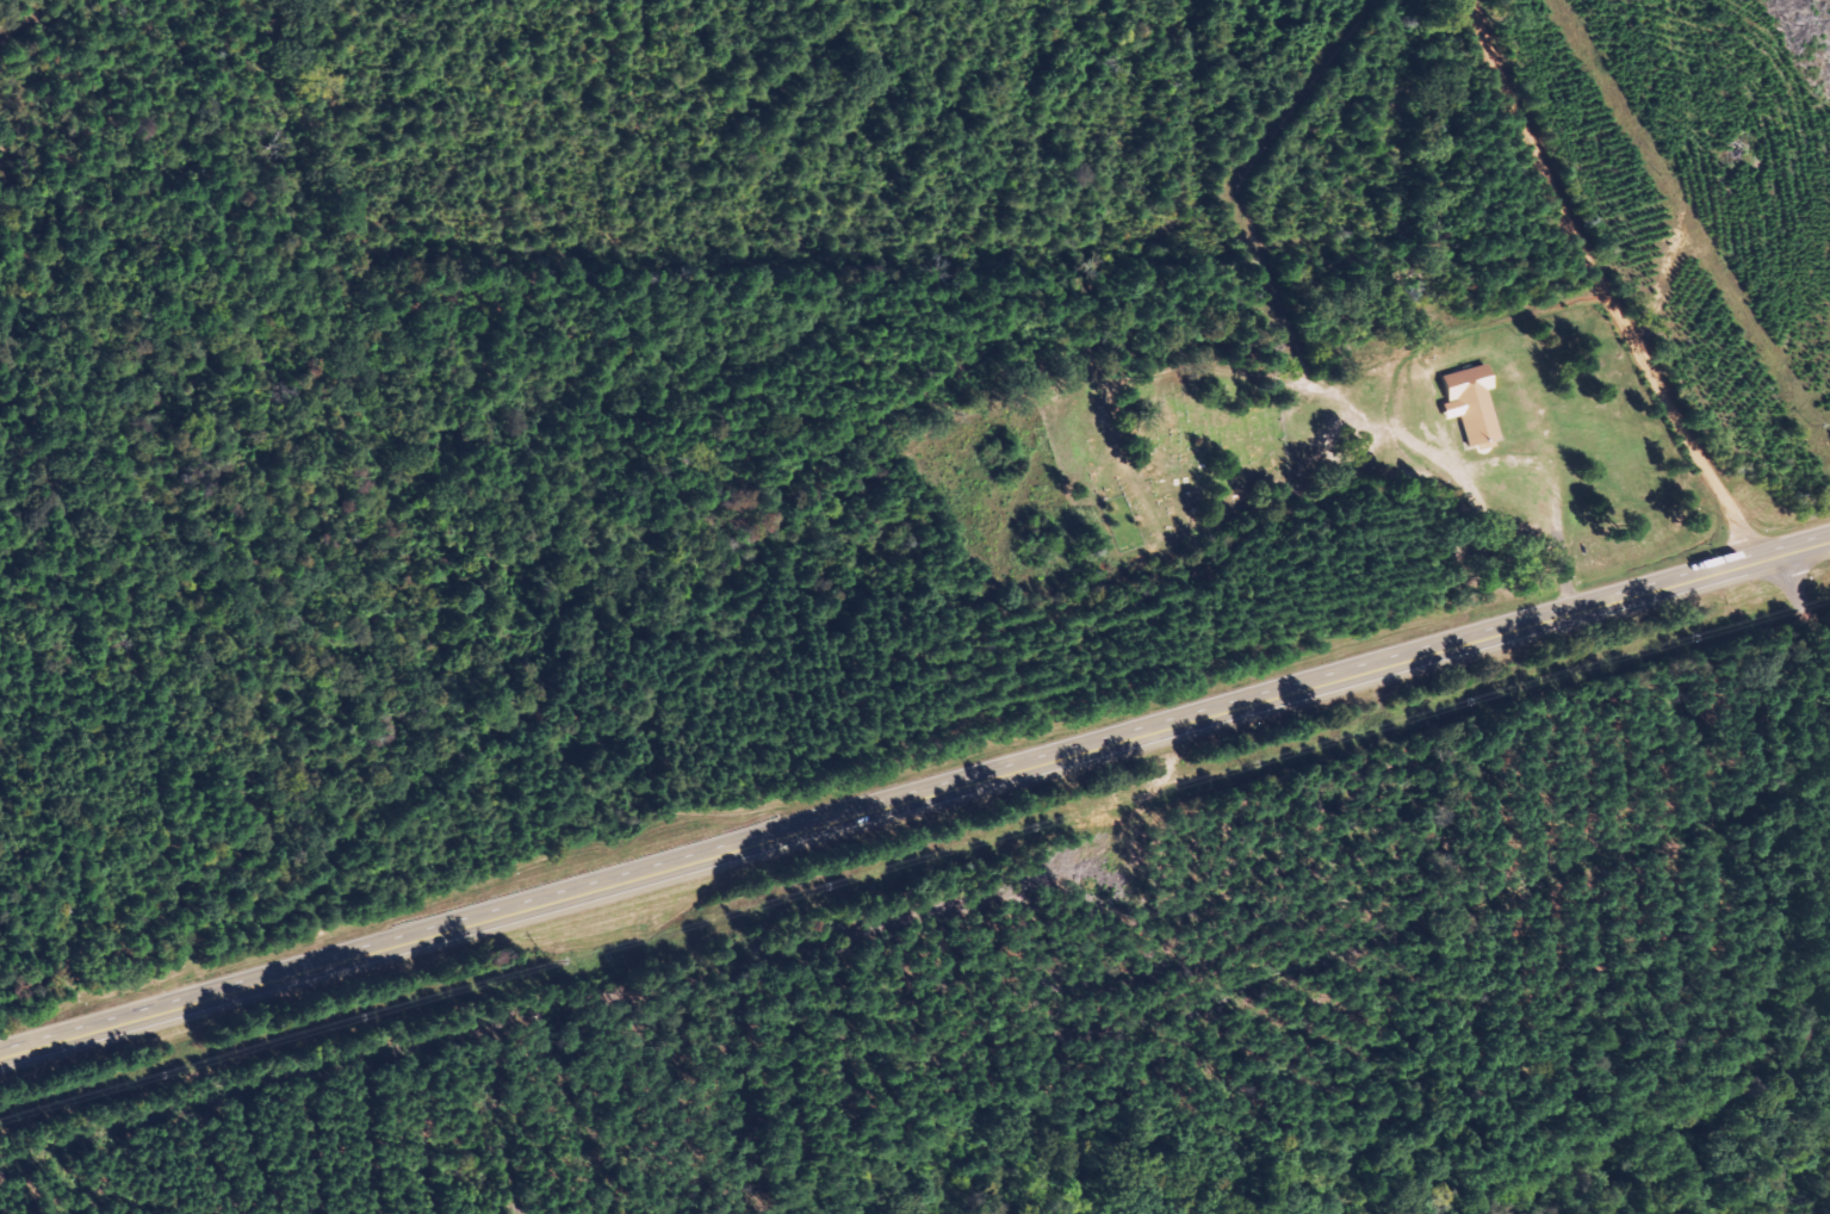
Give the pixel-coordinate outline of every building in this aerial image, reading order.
[(1504,441),(1491,391),(1498,389),(1492,365),(1446,377),(1453,404),(1446,406),(1450,421),(1463,417),(1472,449),(1504,441)]
